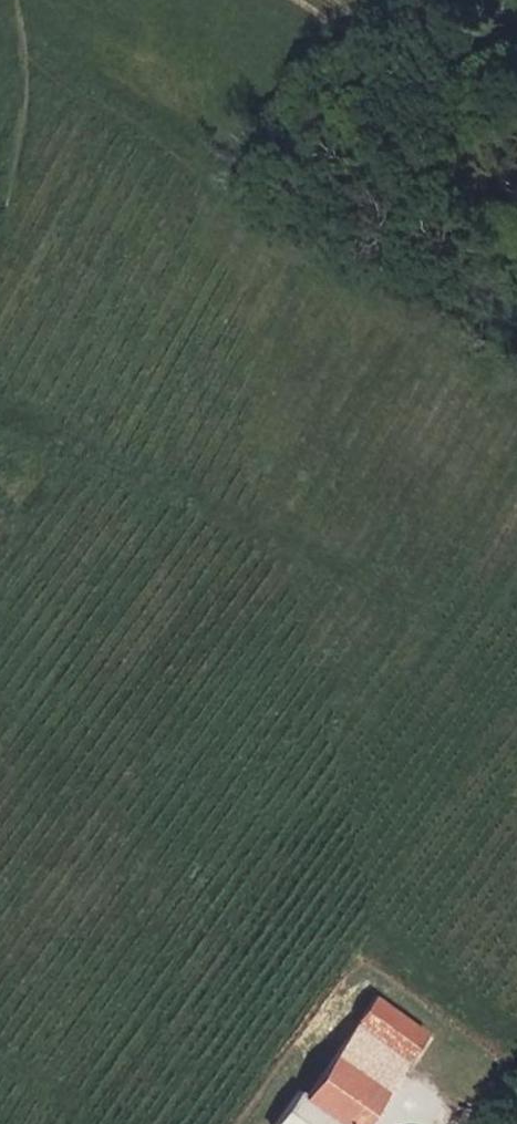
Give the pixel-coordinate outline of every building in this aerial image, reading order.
[(306,1087),(281,1123),(370,1123),(434,1030),(382,995),(315,1092),(306,1087)]
